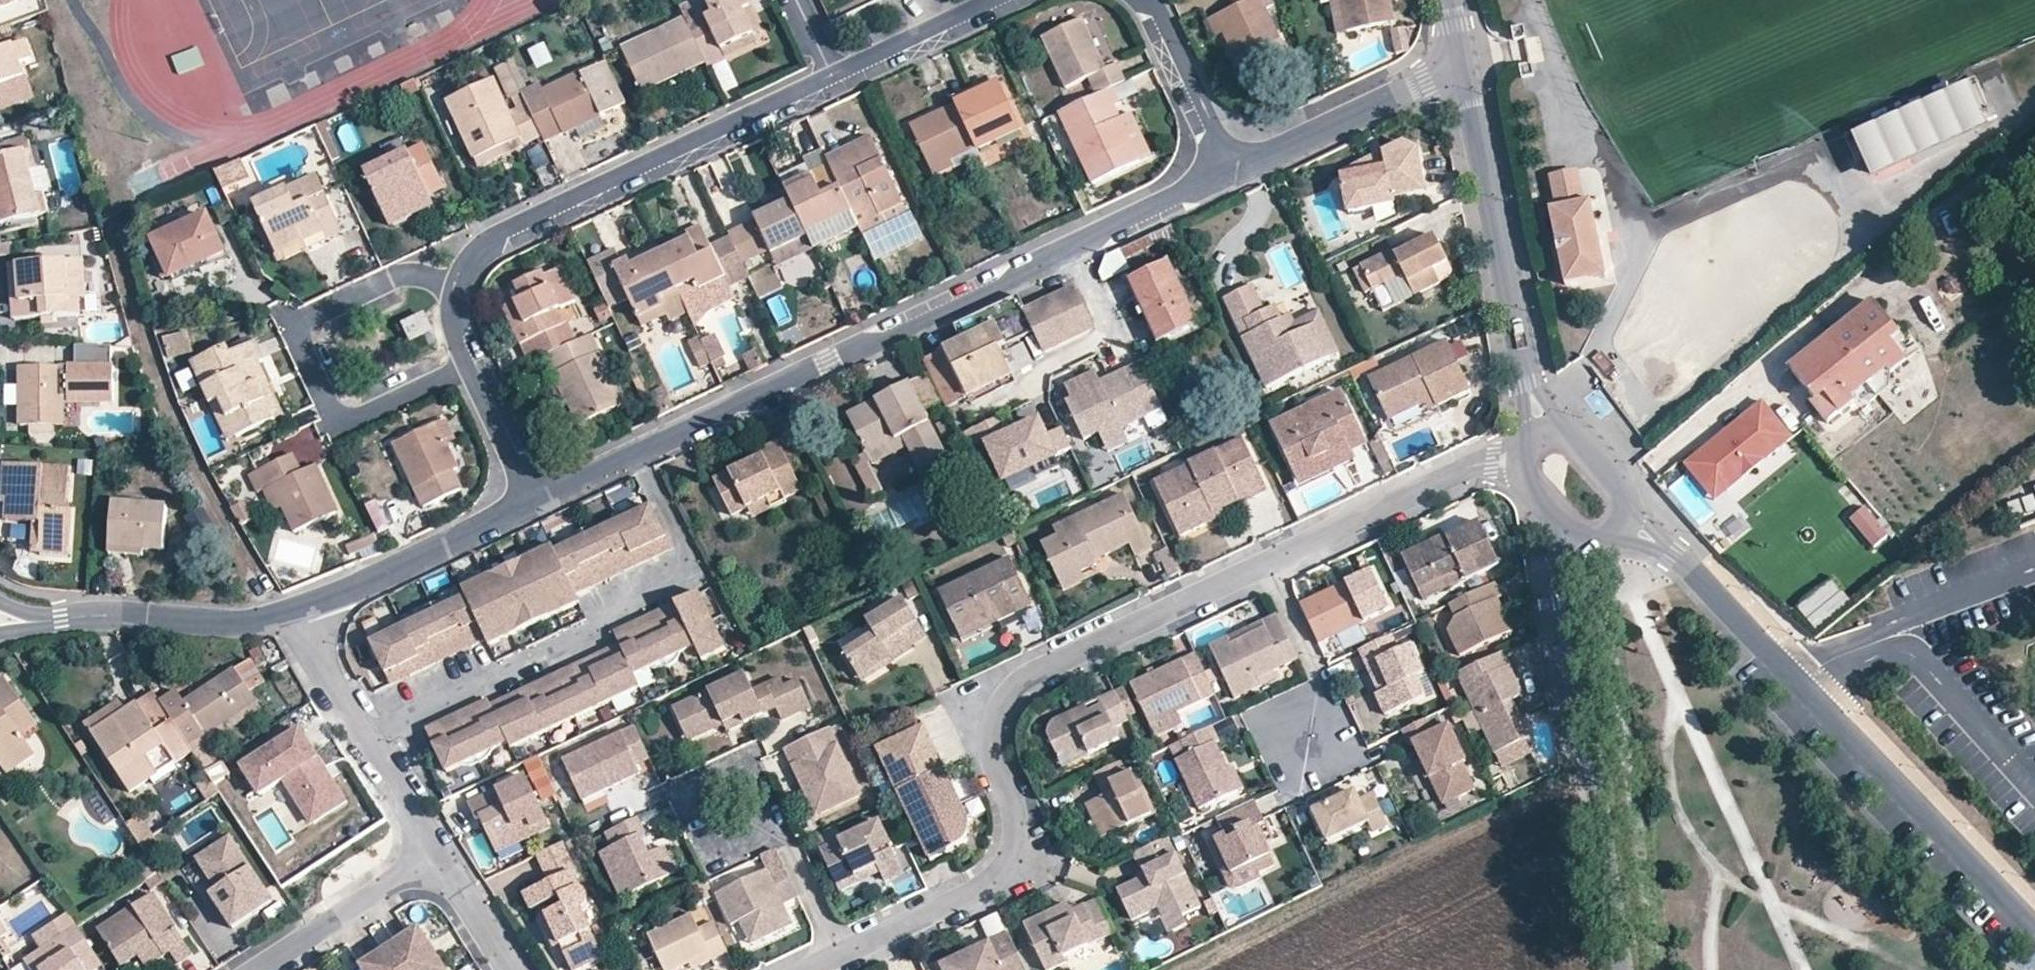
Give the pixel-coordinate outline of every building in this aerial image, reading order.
[(705,61),(708,68),(728,59),(723,48),(754,34),(744,11),(750,8),(747,0),(716,0),(707,4),(712,14),(705,17),(708,22),(691,30),(705,61)] [(1239,59),(1280,40),(1261,0),(1241,0),(1242,2),(1232,6),(1217,13),(1226,31),(1239,59)] [(1339,31),(1349,29),(1343,0),(1332,0),(1339,31)] [(1389,0),(1343,0),(1349,29),(1393,21),(1389,0)] [(744,11),(754,34),(760,30),(750,8),(744,11)] [(1226,31),(1217,13),(1206,19),(1214,36),(1226,31)] [(705,61),(691,30),(685,17),(621,47),(641,90),(705,61)] [(1117,62),(1105,67),(1081,18),(1041,37),(1064,86),(1087,77),(1095,95),(1113,87),(1126,81),(1117,62)] [(1510,24),(1513,35),(1524,33),(1522,21),(1510,24)] [(1396,30),(1398,45),(1407,43),(1405,29),(1396,30)] [(2,104),(30,95),(19,61),(31,57),(24,39),(0,48),(0,98),(2,104)] [(533,68),(551,62),(544,42),(526,47),(533,68)] [(1518,61),(1521,74),(1532,71),(1530,58),(1518,61)] [(600,63),(620,106),(626,103),(606,61),(600,63)] [(542,135),(545,141),(575,127),(601,115),(620,106),(600,63),(543,90),(540,83),(521,91),(542,135)] [(421,90),(415,76),(400,83),(405,93),(406,97),(421,90)] [(1969,77),(1853,128),(1872,171),(1988,120),(1969,77)] [(447,100),(474,159),(521,136),(509,111),(493,78),(447,100)] [(955,102),(976,148),(1020,128),(999,82),(955,102)] [(400,83),(374,96),(376,102),(398,92),(399,96),(405,93),(400,83)] [(1113,87),(1095,95),(1059,111),(1092,182),(1140,160),(1120,116),(1108,122),(1102,110),(1115,104),(1120,102),(1113,87)] [(521,136),(474,159),(479,169),(525,146),(524,144),(542,135),(521,91),(511,96),(517,107),(509,111),(521,136)] [(976,148),(955,102),(911,124),(931,169),(976,148)] [(1120,116),(1115,104),(1102,110),(1108,122),(1120,116)] [(1132,112),(1120,116),(1140,160),(1152,155),(1132,112)] [(601,115),(575,127),(580,138),(606,125),(601,115)] [(337,156),(324,129),(317,132),(330,159),(337,156)] [(386,160),(408,149),(400,135),(379,146),(386,160)] [(871,135),(855,141),(868,168),(884,161),(871,135)] [(363,171),(389,224),(412,214),(405,201),(427,191),(429,195),(430,194),(445,187),(423,141),(408,149),(386,160),(363,171)] [(829,161),(859,224),(903,203),(884,161),(868,168),(855,141),(827,155),(829,161)] [(1382,152),(1383,156),(1415,149),(1402,142),(1382,152)] [(0,212),(32,205),(28,186),(34,185),(31,170),(36,169),(31,148),(0,156),(0,211),(0,212)] [(976,148),(931,169),(935,176),(979,155),(976,148)] [(859,224),(829,161),(827,155),(824,149),(804,158),(806,163),(779,174),(784,184),(787,191),(807,234),(813,245),(859,224)] [(1342,171),(1349,210),(1394,202),(1393,196),(1423,191),(1415,149),(1383,156),(1384,164),(1342,171)] [(1382,152),(1342,171),(1384,164),(1383,156),(1382,152)] [(236,160),(214,170),(223,188),(244,178),(236,160)] [(1548,173),(1555,205),(1583,199),(1577,168),(1548,173)] [(316,174),(253,204),(276,253),(322,232),(326,240),(342,232),(316,174)] [(807,234),(787,191),(784,184),(765,193),(771,207),(754,216),(755,219),(728,231),(731,237),(742,261),(770,249),(771,252),(807,234)] [(1075,189),(1081,204),(1088,201),(1081,186),(1075,189)] [(435,205),(430,194),(429,195),(427,191),(405,201),(412,214),(435,205)] [(1548,206),(1564,283),(1606,274),(1590,198),(1583,199),(1555,205),(1548,206)] [(148,230),(169,277),(222,252),(204,215),(181,225),(177,216),(148,230)] [(689,237),(660,251),(678,289),(688,311),(692,321),(710,304),(705,294),(729,283),(748,273),(742,261),(731,237),(710,247),(700,224),(686,231),(689,237)] [(1171,224),(1107,254),(1101,273),(1104,280),(1131,267),(1127,259),(1163,241),(1167,251),(1181,244),(1171,224)] [(276,253),(279,261),(326,240),(322,232),(276,253)] [(807,234),(771,252),(778,265),(814,249),(813,245),(807,234)] [(1359,264),(1371,288),(1403,272),(1413,293),(1438,280),(1431,266),(1443,260),(1431,234),(1404,248),(1392,254),(1389,249),(1359,264)] [(1392,254),(1404,248),(1401,243),(1389,249),(1392,254)] [(607,305),(627,296),(612,265),(606,251),(586,260),(607,305)] [(678,289),(660,251),(631,265),(628,258),(612,265),(627,296),(638,319),(663,306),(667,315),(670,319),(688,311),(678,289)] [(84,258),(76,259),(78,297),(87,296),(84,258)] [(78,297),(76,259),(18,263),(20,299),(11,300),(13,319),(41,317),(55,316),(80,314),(78,297)] [(20,299),(18,263),(9,263),(11,300),(20,299)] [(1133,278),(1161,341),(1195,325),(1166,263),(1133,278)] [(1371,288),(1359,264),(1353,268),(1364,292),(1371,288)] [(545,355),(577,341),(567,320),(562,322),(555,308),(574,299),(559,267),(544,274),(542,269),(512,283),(519,299),(513,301),(524,323),(512,328),(528,362),(545,355)] [(729,283),(705,294),(710,304),(734,294),(729,283)] [(1223,297),(1234,321),(1263,307),(1252,284),(1223,297)] [(1021,310),(1014,297),(954,325),(961,338),(944,346),(945,349),(925,358),(947,404),(968,395),(1013,373),(1033,364),(1022,343),(1002,352),(999,347),(1036,330),(1045,349),(1093,327),(1074,286),(1021,310)] [(524,323),(513,301),(502,307),(512,328),(524,323)] [(1872,303),(1830,335),(1868,383),(1885,370),(1887,372),(1902,361),(1888,343),(1897,336),(1872,303)] [(1234,321),(1266,387),(1330,357),(1315,324),(1290,335),(1281,318),(1275,304),(1264,310),(1263,307),(1234,321)] [(1315,324),(1330,357),(1339,353),(1319,309),(1294,321),(1291,314),(1281,318),(1290,335),(1315,324)] [(401,323),(410,341),(430,332),(421,313),(401,323)] [(700,337),(703,343),(711,359),(719,355),(721,354),(711,332),(700,337)] [(163,339),(169,359),(191,353),(186,333),(163,339)] [(577,341),(545,355),(578,425),(623,403),(589,334),(577,341)] [(700,337),(699,335),(691,339),(703,363),(711,359),(703,343),(700,337)] [(1830,335),(1789,368),(1816,401),(1812,404),(1826,421),(1854,399),(1852,396),(1868,383),(1830,335)] [(1369,377),(1389,417),(1425,400),(1434,396),(1437,402),(1470,386),(1447,339),(1369,377)] [(189,362),(226,440),(284,414),(258,361),(264,359),(256,341),(230,352),(226,345),(189,362)] [(115,404),(116,346),(78,345),(78,363),(72,363),(72,372),(62,371),(62,366),(49,366),(37,366),(21,365),(20,424),(61,425),(62,396),(71,396),(71,403),(115,404)] [(722,362),(719,355),(711,359),(714,366),(722,362)] [(1162,406),(1140,360),(1107,375),(1110,382),(1102,386),(1099,379),(1095,369),(1065,383),(1071,397),(1066,400),(1084,438),(1100,431),(1118,422),(1121,428),(1147,415),(1146,414),(1162,406)] [(1868,383),(1878,395),(1886,389),(1888,374),(1887,372),(1885,370),(1868,383)] [(942,401),(928,373),(847,413),(867,452),(902,434),(908,446),(921,469),(927,473),(931,475),(935,475),(941,473),(946,469),(947,464),(946,454),(924,410),(942,401)] [(1013,373),(968,395),(973,405),(1018,384),(1013,373)] [(1110,382),(1107,375),(1099,379),(1102,386),(1110,382)] [(649,392),(641,376),(632,380),(641,398),(649,393),(649,392)] [(1868,383),(1852,396),(1854,399),(1855,400),(1869,401),(1878,395),(1868,383)] [(1364,436),(1341,389),(1272,422),(1299,477),(1328,463),(1324,455),(1347,444),(1364,436)] [(1425,400),(1428,407),(1437,402),(1434,396),(1425,400)] [(1725,490),(1789,437),(1760,401),(1721,432),(1724,435),(1715,442),(1713,439),(1689,458),(1704,476),(1710,472),(1725,490)] [(1072,447),(1062,426),(1045,434),(1041,424),(1026,431),(1023,427),(1005,435),(997,417),(974,427),(981,442),(986,439),(1001,471),(1030,458),(1033,465),(1038,476),(1059,466),(1054,455),(1072,447)] [(436,422),(446,444),(455,441),(445,418),(436,422)] [(1026,431),(1041,424),(1039,420),(1023,427),(1026,431)] [(394,442),(424,507),(461,490),(452,471),(457,468),(446,444),(436,422),(394,442)] [(1121,428),(1118,422),(1100,431),(1108,448),(1126,439),(1121,428)] [(1715,442),(1724,435),(1721,432),(1713,439),(1715,442)] [(902,434),(867,452),(852,460),(870,496),(885,489),(873,465),(908,446),(902,434)] [(1243,435),(1216,448),(1220,457),(1248,444),(1243,435)] [(714,479),(731,516),(748,507),(781,492),(784,499),(802,490),(777,441),(759,451),(762,456),(747,463),(714,479)] [(1190,463),(1155,480),(1179,533),(1215,516),(1213,512),(1222,507),(1218,498),(1235,490),(1240,499),(1240,501),(1268,487),(1248,444),(1220,457),(1216,448),(1189,461),(1190,463)] [(1352,456),(1347,444),(1324,455),(1328,463),(1330,467),(1352,456)] [(745,457),(747,463),(762,456),(759,451),(745,457)] [(292,475),(302,470),(294,454),(284,458),(292,475)] [(337,513),(315,465),(302,470),(292,475),(284,458),(248,474),(256,493),(263,490),(272,486),(282,508),(293,533),(337,513)] [(1004,478),(1033,465),(1030,458),(1001,471),(1004,478)] [(1725,490),(1710,472),(1704,476),(1689,458),(1682,463),(1712,500),(1725,490)] [(13,486),(11,519),(32,521),(40,521),(38,546),(69,548),(71,505),(68,505),(70,467),(4,463),(2,486),(13,486)] [(11,519),(13,486),(2,486),(2,503),(5,503),(4,519),(11,519)] [(272,486),(263,490),(273,512),(282,508),(272,486)] [(1222,507),(1240,499),(1235,490),(1218,498),(1222,507)] [(1149,544),(1124,491),(1053,526),(1057,536),(1041,543),(1054,570),(1076,560),(1081,569),(1096,562),(1093,555),(1091,551),(1102,546),(1104,551),(1127,539),(1133,551),(1149,544)] [(748,507),(754,517),(786,501),(784,499),(781,492),(748,507)] [(113,501),(109,545),(144,548),(163,550),(167,506),(113,501)] [(619,520),(640,509),(638,504),(617,514),(619,520)] [(1889,535),(1864,504),(1851,515),(1875,546),(1889,535)] [(411,618),(391,629),(375,636),(366,640),(384,678),(401,670),(405,676),(415,671),(434,661),(432,655),(464,640),(467,646),(481,639),(485,645),(566,606),(575,602),(571,594),(587,586),(585,581),(619,565),(621,570),(652,555),(649,550),(666,542),(649,505),(640,509),(619,520),(602,528),(598,527),(591,526),(586,527),(580,528),(574,532),(569,537),(566,542),(565,545),(551,552),(548,545),(535,551),(457,588),(461,595),(447,601),(441,601),(435,601),(430,601),(425,604),(422,605),(418,609),(414,614),(411,618)] [(1225,512),(1222,507),(1213,512),(1215,516),(1225,512)] [(38,546),(40,521),(32,521),(30,554),(68,556),(69,548),(38,546)] [(1401,554),(1418,589),(1460,568),(1464,578),(1497,562),(1477,521),(1446,536),(1444,532),(1437,536),(1440,544),(1434,548),(1430,539),(1401,554)] [(346,545),(350,553),(376,542),(371,533),(346,545)] [(1430,539),(1434,548),(1440,544),(1437,536),(1430,539)] [(669,547),(666,542),(649,550),(652,555),(669,547)] [(144,548),(109,545),(108,554),(144,557),(144,548)] [(1093,555),(1104,551),(1102,546),(1091,551),(1093,555)] [(939,591),(959,634),(1012,609),(1015,616),(1033,607),(1010,557),(939,591)] [(1099,568),(1096,562),(1081,569),(1076,560),(1054,570),(1062,586),(1099,568)] [(587,586),(621,570),(619,565),(585,581),(587,586)] [(1302,603),(1321,641),(1387,609),(1369,571),(1341,585),(1333,588),(1302,603)] [(1827,577),(1795,608),(1814,628),(1846,597),(1827,577)] [(1331,583),(1333,588),(1341,585),(1339,579),(1331,583)] [(1447,630),(1458,652),(1510,627),(1500,606),(1493,609),(1489,600),(1496,597),(1500,594),(1493,579),(1447,602),(1453,616),(1447,630)] [(463,766),(466,766),(470,764),(473,762),(476,760),(479,756),(482,754),(483,750),(499,743),(502,749),(615,695),(639,683),(635,674),(646,669),(652,670),(658,671),(664,670),(669,668),(674,664),(678,659),(679,657),(680,653),(696,646),(703,659),(725,648),(697,590),(655,610),(659,616),(626,632),(623,626),(609,632),(617,649),(598,658),(595,652),(592,653),(565,666),(568,673),(536,688),(532,681),(503,696),(506,702),(488,710),(482,699),(469,705),(471,711),(443,724),(438,726),(435,721),(420,728),(440,770),(454,765),(459,766),(463,766)] [(1489,600),(1493,609),(1500,606),(1496,597),(1489,600)] [(844,653),(859,677),(890,657),(894,663),(914,650),(909,642),(924,632),(903,599),(866,621),(875,635),(844,653)] [(959,634),(962,640),(1015,616),(1012,609),(959,634)] [(655,610),(623,626),(626,632),(659,616),(655,610)] [(1211,645),(1236,697),(1259,685),(1255,678),(1272,670),(1300,656),(1278,612),(1261,620),(1264,626),(1228,643),(1226,637),(1211,645)] [(395,620),(388,623),(391,629),(397,625),(395,620)] [(1226,637),(1228,643),(1264,626),(1261,620),(1226,637)] [(375,636),(391,629),(388,623),(373,631),(375,636)] [(1375,693),(1385,712),(1424,693),(1416,676),(1424,673),(1410,645),(1398,650),(1390,633),(1357,649),(1366,666),(1376,661),(1389,686),(1377,692),(1375,693)] [(434,661),(467,646),(464,640),(432,655),(434,661)] [(614,643),(595,652),(598,658),(617,649),(614,643)] [(1500,650),(1457,670),(1493,749),(1523,735),(1527,733),(1519,716),(1510,721),(1501,702),(1510,698),(1521,693),(1500,650)] [(1215,692),(1196,651),(1130,683),(1148,725),(1150,724),(1177,711),(1215,692)] [(859,677),(862,682),(894,663),(890,657),(859,677)] [(1366,666),(1377,692),(1389,686),(1376,661),(1366,666)] [(565,666),(532,681),(536,688),(568,673),(565,666)] [(158,700),(188,745),(256,701),(233,667),(184,700),(176,688),(158,700)] [(387,684),(405,676),(401,670),(384,678),(387,684)] [(1255,678),(1259,685),(1276,677),(1272,670),(1255,678)] [(744,676),(724,685),(739,715),(743,722),(775,707),(782,719),(809,706),(797,682),(785,688),(780,679),(752,693),(744,676)] [(7,773),(35,754),(23,736),(37,727),(5,679),(0,683),(0,762),(7,773)] [(673,710),(683,731),(700,722),(705,732),(723,723),(739,715),(724,685),(673,710)] [(1047,731),(1059,760),(1085,746),(1088,753),(1118,739),(1112,727),(1129,719),(1115,689),(1099,697),(1101,702),(1071,716),(1068,712),(1054,719),(1047,731)] [(188,745),(158,700),(153,692),(125,709),(91,732),(131,792),(191,752),(188,745)] [(503,696),(485,704),(488,710),(506,702),(503,696)] [(1068,712),(1071,716),(1101,702),(1099,697),(1068,712)] [(1501,702),(1510,721),(1519,716),(1510,698),(1501,702)] [(91,732),(125,709),(118,699),(84,722),(91,732)] [(469,705),(441,719),(443,724),(471,711),(469,705)] [(1150,724),(1155,735),(1182,722),(1177,711),(1150,724)] [(723,723),(726,730),(743,722),(739,715),(723,723)] [(1428,772),(1443,801),(1474,786),(1462,762),(1465,761),(1448,723),(1433,730),(1426,715),(1400,727),(1408,743),(1413,741),(1423,762),(1426,760),(1431,770),(1428,772)] [(683,731),(688,741),(705,732),(700,722),(683,731)] [(1175,759),(1198,807),(1238,787),(1227,766),(1207,725),(1179,739),(1186,753),(1175,759)] [(636,767),(633,760),(648,753),(634,726),(620,732),(563,759),(579,795),(591,789),(594,796),(639,774),(636,767)] [(805,781),(822,814),(863,793),(830,726),(784,748),(801,783),(805,781)] [(934,755),(941,768),(943,768),(923,726),(906,734),(913,748),(919,745),(926,759),(934,755)] [(322,766),(299,729),(241,766),(258,794),(282,779),(294,798),(296,797),(312,822),(329,811),(330,803),(341,797),(329,777),(324,776),(318,768),(322,766)] [(898,790),(931,858),(955,847),(959,844),(961,841),(963,839),(965,836),(966,834),(967,830),(968,827),(968,824),(968,820),(967,815),(965,811),(943,768),(941,768),(934,755),(926,759),(919,745),(913,748),(906,734),(879,748),(886,763),(892,761),(899,773),(907,769),(914,783),(898,790)] [(1523,735),(1493,749),(1502,769),(1532,754),(1523,735)] [(214,765),(201,745),(191,752),(205,770),(214,765)] [(1059,760),(1062,766),(1088,753),(1085,746),(1059,760)] [(636,767),(651,760),(648,753),(633,760),(636,767)] [(1098,817),(1106,834),(1155,811),(1135,768),(1129,770),(1123,758),(1094,772),(1099,785),(1108,781),(1112,789),(1104,793),(1085,802),(1093,820),(1098,817)] [(214,765),(205,770),(214,783),(229,773),(220,760),(214,765)] [(1423,762),(1428,772),(1431,770),(1426,760),(1423,762)] [(886,763),(898,790),(914,783),(907,769),(899,773),(892,761),(886,763)] [(1227,766),(1238,787),(1243,785),(1232,764),(1227,766)] [(329,777),(322,766),(318,768),(324,776),(329,777)] [(205,770),(195,777),(208,798),(219,791),(214,783),(205,770)] [(485,824),(498,852),(522,840),(517,830),(544,817),(526,777),(470,803),(477,818),(481,815),(486,813),(490,822),(485,824)] [(801,783),(817,816),(822,814),(805,781),(801,783)] [(1099,785),(1104,793),(1112,789),(1108,781),(1099,785)] [(579,795),(582,801),(594,796),(591,789),(579,795)] [(1312,811),(1320,826),(1332,821),(1338,835),(1368,821),(1373,831),(1387,824),(1375,798),(1362,804),(1359,797),(1355,790),(1312,811)] [(1359,797),(1362,804),(1375,798),(1371,792),(1359,797)] [(345,802),(341,797),(330,803),(329,811),(345,802)] [(1210,840),(1224,869),(1230,865),(1233,872),(1255,862),(1260,871),(1279,861),(1271,845),(1263,849),(1260,843),(1268,839),(1259,820),(1265,818),(1255,797),(1217,814),(1226,832),(1210,840)] [(481,815),(485,824),(490,822),(486,813),(481,815)] [(127,822),(125,823),(138,844),(151,836),(137,815),(127,822)] [(602,852),(624,896),(677,871),(665,845),(656,850),(649,853),(641,833),(646,830),(640,816),(606,832),(613,846),(602,852)] [(517,830),(522,840),(549,827),(544,817),(517,830)] [(1093,820),(1101,836),(1106,834),(1098,817),(1093,820)] [(1259,820),(1268,839),(1274,836),(1265,818),(1259,820)] [(822,848),(840,886),(857,877),(879,867),(885,880),(904,871),(879,820),(822,848)] [(1320,826),(1327,841),(1338,835),(1332,821),(1320,826)] [(641,833),(649,853),(656,850),(646,830),(641,833)] [(232,926),(273,900),(230,835),(181,866),(202,898),(210,893),(232,926)] [(1156,907),(1168,933),(1187,924),(1182,914),(1200,906),(1166,835),(1131,852),(1140,870),(1143,878),(1140,880),(1117,890),(1131,918),(1156,907)] [(151,836),(138,844),(146,855),(158,847),(151,836)] [(1260,843),(1263,849),(1271,845),(1268,839),(1260,843)] [(540,917),(554,948),(561,944),(590,930),(581,911),(584,910),(587,907),(588,906),(589,903),(589,901),(589,897),(588,895),(587,892),(585,890),(583,888),(580,887),(572,870),(574,869),(561,843),(536,855),(548,880),(522,893),(530,909),(560,895),(564,906),(540,917)] [(767,869),(716,895),(731,926),(739,922),(749,917),(760,940),(790,925),(781,904),(798,896),(775,849),(761,856),(767,869)] [(1224,869),(1231,884),(1241,887),(1263,877),(1260,871),(1255,862),(1233,872),(1230,865),(1224,869)] [(840,886),(843,891),(860,883),(857,877),(840,886)] [(98,931),(122,968),(139,957),(147,969),(165,958),(161,952),(168,947),(172,953),(179,964),(192,956),(153,896),(98,931)] [(1047,969),(1048,969),(1065,962),(1063,956),(1116,930),(1100,896),(1071,911),(1067,903),(1024,924),(1047,969)] [(997,910),(979,918),(987,935),(1005,927),(997,910)] [(41,950),(77,926),(69,913),(32,938),(41,950)] [(668,969),(670,969),(691,960),(709,951),(712,957),(726,950),(713,922),(699,928),(692,914),(651,934),(668,969)] [(750,944),(760,940),(749,917),(739,922),(750,944)] [(8,933),(0,920),(0,938),(8,933)] [(361,963),(365,969),(450,969),(420,925),(398,940),(402,945),(388,954),(384,948),(361,963)] [(102,964),(77,926),(41,950),(23,962),(28,969),(92,969),(102,964)] [(573,969),(576,969),(594,962),(585,944),(594,939),(590,930),(561,944),(573,969)] [(946,969),(1028,969),(1010,931),(990,941),(993,949),(986,952),(982,945),(943,963),(946,969)] [(2,958),(9,953),(0,939),(0,955),(2,958)] [(585,944),(594,962),(603,957),(594,939),(585,944)] [(398,940),(384,948),(388,954),(402,945),(398,940)] [(982,945),(986,952),(993,949),(990,941),(982,945)] [(161,952),(165,958),(172,953),(168,947),(161,952)] [(691,960),(693,966),(712,957),(709,951),(691,960)]
